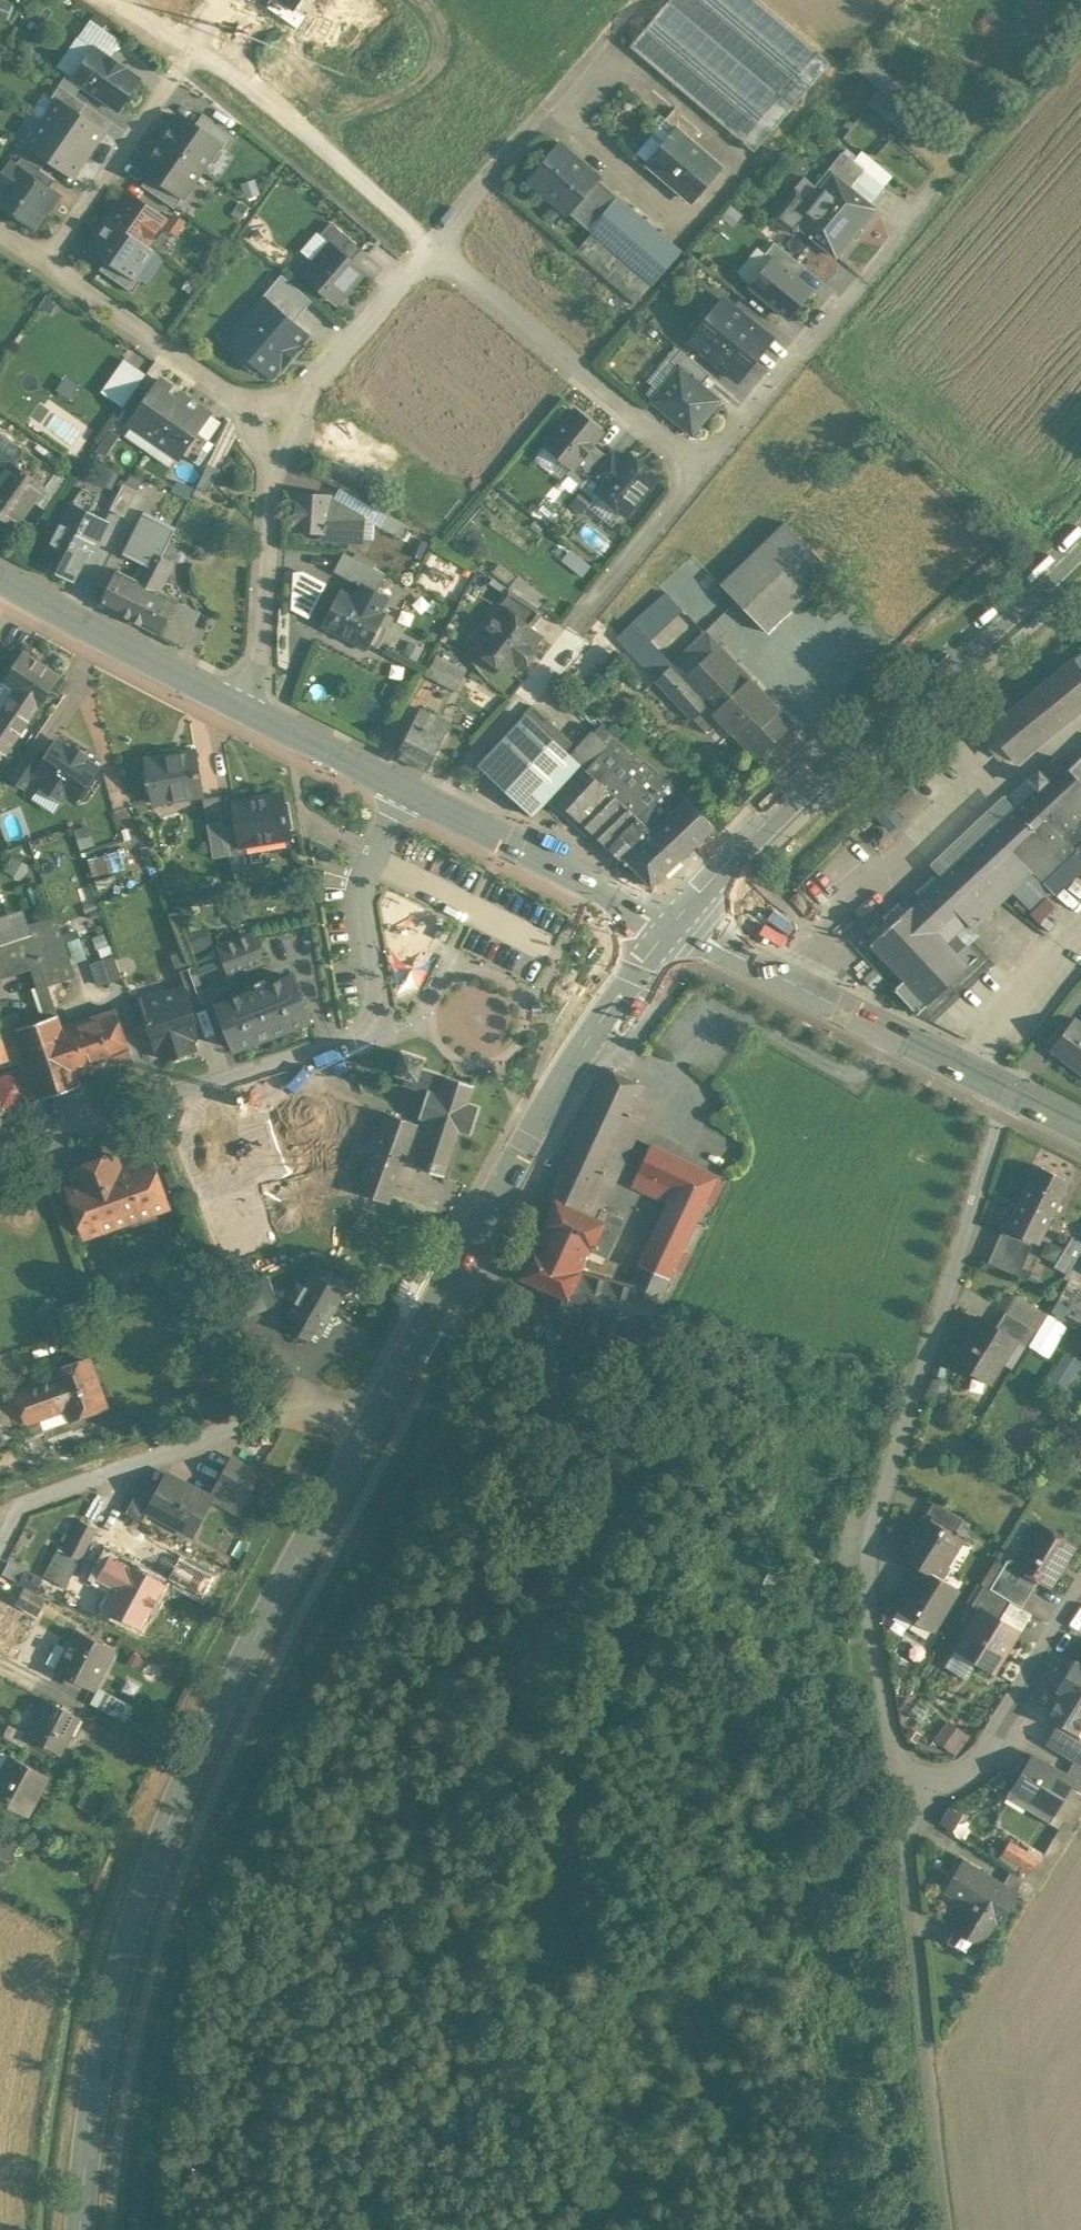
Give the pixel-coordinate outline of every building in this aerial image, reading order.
[(13,2),(8,0),(0,0),(0,19),(6,21),(13,2)] [(630,45),(755,152),(832,63),(757,0),(669,0),(630,45)] [(140,78),(94,47),(73,77),(82,84),(119,109),(140,78)] [(73,77),(68,74),(60,85),(74,95),(82,84),(73,77)] [(74,95),(60,85),(52,96),(57,100),(58,100),(79,114),(86,103),(74,95)] [(79,114),(58,100),(57,100),(43,121),(88,153),(103,131),(79,114)] [(701,129),(675,107),(665,119),(678,130),(691,141),(701,129)] [(234,138),(203,113),(195,125),(220,142),(219,144),(227,149),(234,138)] [(195,125),(180,115),(161,141),(201,169),(219,144),(220,142),(195,125)] [(88,153),(43,121),(28,143),(27,144),(48,158),(73,175),(88,153)] [(691,141),(678,130),(649,164),(690,199),(719,165),(691,141)] [(48,158),(27,144),(28,143),(23,139),(14,151),(22,156),(41,169),(48,158)] [(201,169),(161,141),(143,168),(150,173),(183,196),(201,169)] [(618,195),(559,144),(529,178),(577,219),(588,229),(618,195)] [(893,175),(861,149),(853,160),(864,169),(849,187),(869,204),(893,175)] [(853,160),(842,150),(826,170),(832,175),(832,174),(849,187),(864,169),(853,160)] [(41,169),(22,156),(15,167),(47,189),(55,179),(41,169)] [(12,165),(0,182),(6,186),(0,194),(0,200),(34,223),(44,209),(47,212),(58,197),(47,189),(15,167),(12,165)] [(183,196),(150,173),(142,185),(175,208),(183,196)] [(849,187),(832,174),(832,175),(809,202),(796,191),(775,216),(793,231),(799,225),(836,255),(874,208),(869,204),(849,187)] [(255,179),(241,183),(246,199),(260,194),(255,179)] [(168,217),(125,188),(105,217),(148,246),(168,217)] [(682,250),(618,195),(588,229),(652,283),(653,284),(682,250)] [(241,220),(249,207),(240,201),(232,214),(241,220)] [(184,222),(175,216),(167,226),(176,233),(184,222)] [(148,285),(166,258),(148,246),(105,217),(85,246),(106,260),(99,270),(133,293),(141,281),(148,285)] [(588,229),(577,219),(559,240),(634,304),(652,283),(588,229)] [(361,248),(330,222),(319,235),(329,243),(330,242),(351,260),(361,248)] [(799,274),(805,266),(774,241),(768,249),(775,255),(799,274)] [(351,260),(330,242),(329,243),(313,263),(309,260),(299,271),(333,300),(342,290),(346,293),(364,271),(351,260)] [(748,288),(790,322),(817,289),(799,274),(775,255),(748,288)] [(696,264),(684,265),(685,276),(697,275),(696,264)] [(312,300),(282,274),(263,296),(265,298),(265,297),(293,322),(312,300)] [(50,314),(56,305),(53,303),(56,298),(47,292),(38,306),(50,314)] [(293,322),(265,297),(265,298),(252,313),(249,310),(235,327),(246,336),(237,347),(272,377),(281,366),(282,367),(300,346),(299,345),(308,334),(293,322)] [(707,319),(755,358),(771,338),(724,298),(707,319)] [(689,339),(738,379),(755,358),(707,319),(689,339)] [(710,374),(681,350),(672,360),(679,366),(679,365),(702,384),(710,374)] [(138,385),(145,374),(123,359),(100,392),(123,407),(138,385)] [(679,366),(651,400),(692,434),(720,399),(702,384),(679,365),(679,366)] [(135,416),(130,423),(154,439),(185,396),(160,379),(150,394),(135,416)] [(138,385),(123,407),(135,416),(150,394),(138,385)] [(185,396),(154,439),(178,456),(181,453),(196,431),(209,413),(185,396)] [(575,409),(546,445),(572,466),(573,467),(593,443),(602,431),(575,409)] [(22,446),(0,430),(0,464),(5,468),(11,460),(12,461),(22,446)] [(196,431),(181,453),(193,461),(208,440),(196,431)] [(593,443),(573,467),(572,466),(567,473),(582,485),(591,474),(607,454),(606,454),(593,443)] [(56,471),(22,446),(12,461),(45,485),(56,471)] [(606,454),(607,454),(591,474),(602,483),(622,459),(610,449),(606,454)] [(602,483),(597,490),(626,514),(657,477),(628,453),(602,483)] [(0,475),(0,516),(15,527),(34,502),(45,485),(12,461),(11,460),(5,468),(0,475)] [(217,473),(206,468),(196,488),(207,493),(217,473)] [(68,479),(56,471),(45,485),(34,502),(46,510),(68,479)] [(123,483),(110,509),(124,516),(137,490),(123,483)] [(70,504),(88,513),(98,495),(83,487),(70,504)] [(329,496),(298,494),(296,529),(324,531),(323,537),(362,539),(363,518),(355,518),(355,511),(337,501),(334,505),(328,504),(329,496)] [(88,513),(70,504),(40,564),(72,580),(88,547),(92,549),(106,522),(88,513)] [(135,577),(135,578),(135,579),(147,585),(162,556),(168,544),(176,527),(144,511),(123,553),(142,563),(135,577)] [(409,527),(386,514),(380,525),(403,538),(409,527)] [(784,521),(720,583),(767,631),(831,570),(784,521)] [(177,549),(168,544),(162,556),(171,560),(177,549)] [(171,560),(162,556),(147,585),(158,591),(161,589),(174,562),(171,560)] [(386,573),(357,558),(347,577),(370,589),(376,592),(386,573)] [(130,620),(130,619),(147,585),(135,579),(135,578),(117,569),(99,604),(130,620)] [(289,605),(312,615),(328,581),(305,570),(289,605)] [(147,585),(130,619),(160,634),(170,614),(177,601),(158,591),(147,585)] [(542,610),(508,588),(497,603),(502,607),(503,606),(529,626),(542,610)] [(364,601),(341,589),(322,625),(367,648),(371,642),(379,646),(388,627),(380,623),(386,612),(378,608),(385,596),(376,592),(370,589),(364,601)] [(681,607),(666,591),(652,604),(667,620),(681,607)] [(177,601),(170,614),(194,626),(201,613),(177,601)] [(652,604),(632,622),(647,639),(667,620),(652,604)] [(529,626),(503,606),(502,607),(486,626),(490,635),(479,649),(510,673),(520,659),(526,664),(528,662),(527,661),(533,654),(535,652),(529,647),(539,634),(529,626)] [(170,614),(160,634),(184,646),(194,626),(170,614)] [(647,639),(632,622),(617,635),(647,666),(660,653),(647,639)] [(705,632),(671,664),(683,677),(717,645),(705,632)] [(424,648),(410,640),(403,653),(417,661),(424,648)] [(768,698),(717,645),(683,677),(671,664),(657,677),(706,730),(719,717),(736,735),(768,698)] [(60,675),(23,650),(2,682),(14,690),(38,706),(39,707),(60,675)] [(660,653),(647,666),(657,677),(671,664),(660,653)] [(466,670),(437,654),(426,674),(456,689),(466,670)] [(988,729),(1013,760),(1080,705),(1080,667),(1074,659),(988,729)] [(489,713),(500,695),(479,681),(467,699),(489,713)] [(6,754),(38,706),(14,690),(0,710),(0,750),(6,754)] [(768,698),(736,735),(757,756),(792,723),(768,698)] [(579,748),(532,704),(524,712),(526,713),(571,755),(579,748)] [(421,707),(397,754),(428,770),(451,723),(421,707)] [(526,713),(478,765),(532,815),(551,794),(580,763),(571,755),(526,713)] [(687,797),(602,723),(594,732),(619,755),(621,759),(620,763),(638,780),(639,780),(670,813),(687,797)] [(619,755),(594,732),(579,748),(571,755),(580,763),(652,830),(653,829),(670,813),(639,780),(638,780),(620,763),(621,759),(619,755)] [(72,750),(57,740),(48,754),(35,773),(36,774),(44,780),(40,785),(62,800),(66,794),(75,801),(97,767),(83,757),(85,754),(74,746),(72,750)] [(31,743),(9,776),(26,788),(36,774),(35,773),(48,754),(31,743)] [(144,755),(152,805),(204,796),(196,747),(166,752),(144,755)] [(911,904),(945,941),(946,942),(968,922),(973,927),(1013,889),(1033,871),(1042,881),(1075,850),(1061,835),(1078,819),(1080,816),(1080,782),(1069,769),(1057,756),(1040,772),(1046,779),(1038,787),(1038,786),(911,904)] [(1069,769),(1080,782),(1080,757),(1069,769)] [(652,830),(580,763),(551,794),(621,859),(652,830)] [(1040,772),(1039,771),(1031,779),(1038,786),(1038,787),(1046,779),(1040,772)] [(327,794),(318,790),(313,801),(322,805),(327,794)] [(281,795),(250,800),(249,799),(234,802),(238,824),(242,843),(243,843),(261,840),(289,836),(282,794),(281,794),(281,795)] [(207,824),(224,821),(219,795),(203,798),(204,808),(207,824)] [(670,813),(653,829),(681,858),(715,827),(687,797),(670,813)] [(341,808),(343,803),(335,799),(332,803),(341,808)] [(889,832),(904,820),(890,803),(875,814),(889,832)] [(1061,835),(1075,850),(1080,844),(1080,823),(1078,819),(1061,835)] [(229,853),(224,826),(224,821),(207,824),(212,855),(229,853)] [(96,845),(89,823),(72,829),(79,850),(96,845)] [(238,824),(224,826),(229,853),(230,858),(245,856),(243,843),(242,843),(238,824)] [(681,858),(653,829),(652,830),(621,859),(622,860),(625,857),(652,885),(681,858)] [(883,829),(873,837),(879,845),(890,836),(883,829)] [(1042,881),(1051,891),(1054,893),(1080,867),(1080,844),(1075,850),(1042,881)] [(22,879),(29,864),(11,855),(4,870),(22,879)] [(1033,871),(1013,889),(1032,909),(1051,891),(1042,881),(1033,871)] [(76,902),(80,915),(89,912),(85,900),(76,902)] [(911,904),(870,943),(904,979),(945,941),(911,904)] [(27,924),(31,933),(40,963),(47,984),(76,975),(71,963),(65,942),(56,914),(27,924)] [(195,951),(214,945),(206,922),(187,928),(195,951)] [(453,930),(440,923),(434,935),(447,942),(453,930)] [(242,938),(238,926),(226,931),(231,942),(220,946),(224,959),(230,974),(264,962),(253,934),(242,938)] [(104,932),(93,936),(97,949),(109,945),(104,932)] [(0,943),(0,976),(40,963),(31,933),(0,943)] [(65,942),(71,963),(86,958),(79,937),(65,942)] [(904,979),(894,988),(917,1012),(968,965),(956,952),(946,942),(945,941),(904,979)] [(977,956),(965,944),(956,952),(968,965),(977,956)] [(114,954),(110,945),(98,949),(101,959),(114,954)] [(856,949),(848,956),(856,966),(864,959),(856,949)] [(114,954),(101,959),(109,982),(122,978),(114,954)] [(205,1004),(191,963),(176,968),(183,988),(184,988),(191,1008),(205,1004)] [(293,976),(218,1004),(234,1048),(309,1019),(293,976)] [(183,988),(164,995),(163,991),(141,999),(157,1048),(160,1047),(163,1058),(185,1050),(191,1039),(190,1037),(199,1034),(191,1008),(184,988),(183,988)] [(540,1002),(531,1003),(532,1011),(541,1010),(540,1002)] [(116,1009),(62,1027),(77,1072),(131,1054),(116,1009)] [(18,1027),(12,1011),(0,1015),(0,1062),(9,1059),(8,1057),(24,1051),(40,1099),(81,1085),(77,1072),(62,1027),(57,1014),(18,1027)] [(1075,1017),(1051,1049),(1080,1072),(1080,1022),(1075,1017)] [(473,1084),(446,1076),(421,1068),(424,1058),(403,1051),(396,1072),(405,1075),(403,1084),(406,1085),(427,1092),(419,1116),(431,1120),(416,1166),(443,1175),(459,1129),(470,1133),(479,1106),(467,1102),(473,1084)] [(608,1068),(547,1198),(556,1201),(556,1200),(584,1212),(638,1096),(644,1084),(608,1068)] [(296,1095),(283,1099),(291,1124),(304,1120),(296,1095)] [(638,1096),(584,1212),(597,1219),(602,1209),(652,1102),(638,1096)] [(283,1099),(192,1127),(199,1151),(198,1152),(206,1177),(238,1168),(240,1175),(278,1163),(277,1160),(300,1153),(291,1124),(283,1099)] [(386,1113),(379,1132),(373,1130),(367,1148),(373,1150),(358,1192),(389,1203),(418,1123),(387,1112),(386,1113)] [(686,1159),(651,1143),(639,1167),(675,1183),(686,1159)] [(151,1159),(120,1170),(115,1154),(72,1170),(77,1185),(68,1189),(79,1219),(85,1236),(168,1206),(160,1186),(151,1159)] [(675,1183),(628,1284),(657,1292),(656,1295),(662,1296),(719,1174),(686,1159),(675,1183)] [(1070,1181),(1037,1164),(1019,1200),(1027,1204),(1051,1216),(1052,1216),(1070,1181)] [(584,1212),(556,1200),(556,1201),(539,1237),(521,1275),(568,1296),(568,1297),(580,1272),(591,1249),(603,1222),(597,1219),(584,1212)] [(1051,1216),(1027,1204),(1016,1228),(1039,1239),(1051,1216)] [(603,1222),(591,1249),(606,1256),(622,1218),(602,1209),(597,1219),(603,1222)] [(1032,1244),(1001,1231),(988,1262),(1019,1275),(1032,1244)] [(1063,1247),(1048,1240),(1041,1255),(1055,1263),(1063,1247)] [(1075,1258),(1064,1251),(1055,1266),(1066,1273),(1075,1258)] [(345,1289),(312,1271),(288,1314),(294,1318),(289,1326),(310,1338),(315,1330),(321,1333),(345,1289)] [(628,1284),(580,1272),(568,1297),(568,1296),(559,1316),(644,1338),(656,1295),(657,1292),(628,1284)] [(268,1274),(255,1279),(267,1308),(279,1303),(268,1274)] [(267,1308),(255,1279),(237,1286),(248,1315),(267,1308)] [(1069,1280),(1057,1301),(1068,1307),(1080,1286),(1069,1280)] [(1065,1313),(1080,1322),(1080,1287),(1080,1286),(1068,1307),(1065,1313)] [(54,1305),(35,1312),(42,1331),(61,1324),(54,1305)] [(1036,1329),(1006,1311),(996,1326),(1015,1338),(1015,1339),(1026,1345),(1036,1329)] [(996,1326),(981,1317),(954,1360),(989,1381),(1015,1339),(1015,1338),(996,1326)] [(88,1359),(55,1371),(57,1376),(32,1386),(41,1413),(67,1404),(71,1417),(105,1405),(88,1359)] [(32,1386),(17,1391),(26,1418),(41,1413),(32,1386)] [(231,1456),(210,1497),(239,1512),(261,1471),(231,1456)] [(210,1497),(167,1474),(157,1494),(149,1509),(150,1509),(191,1531),(210,1497)] [(157,1494),(137,1484),(123,1511),(144,1521),(150,1509),(149,1509),(157,1494)] [(972,1523),(935,1500),(926,1515),(962,1537),(963,1538),(972,1523)] [(926,1515),(925,1515),(901,1554),(923,1568),(941,1579),(942,1578),(950,1565),(946,1563),(961,1538),(961,1539),(962,1537),(926,1515)] [(65,1550),(64,1551),(80,1559),(96,1527),(81,1519),(65,1550)] [(1074,1547),(1038,1525),(1014,1562),(1014,1563),(1039,1578),(1050,1585),(1074,1547)] [(134,1532),(105,1588),(136,1605),(166,1548),(134,1532)] [(80,1559),(64,1551),(65,1550),(58,1546),(52,1559),(74,1571),(80,1559)] [(1039,1578),(1014,1563),(1014,1562),(1007,1558),(990,1587),(1012,1601),(1021,1606),(1039,1578)] [(74,1571),(52,1559),(44,1574),(66,1586),(74,1571)] [(9,1560),(4,1573),(21,1580),(26,1567),(9,1560)] [(941,1579),(923,1568),(902,1602),(917,1611),(914,1617),(933,1629),(958,1587),(942,1578),(941,1579)] [(990,1587),(984,1583),(972,1604),(981,1609),(981,1608),(1001,1620),(1002,1618),(1012,1601),(990,1587)] [(46,1599),(24,1587),(16,1601),(38,1613),(46,1599)] [(13,1629),(20,1606),(7,1602),(4,1610),(0,1609),(0,1625),(13,1629)] [(1001,1620),(981,1608),(981,1609),(958,1647),(994,1669),(1017,1630),(1001,1620)] [(113,1648),(78,1629),(68,1648),(57,1642),(47,1662),(58,1667),(57,1668),(92,1687),(113,1648)] [(1079,1661),(1075,1658),(1066,1673),(1080,1683),(1080,1658),(1079,1661)] [(1066,1673),(1056,1688),(1061,1691),(1047,1714),(1077,1732),(1080,1726),(1080,1683),(1066,1673)] [(99,1687),(93,1702),(129,1717),(135,1701),(99,1687)] [(78,1715),(49,1700),(31,1735),(59,1750),(78,1715)] [(949,1719),(938,1736),(960,1749),(970,1731),(949,1719)] [(30,1735),(7,1723),(1,1734),(24,1746),(30,1735)] [(1056,1725),(1045,1742),(1079,1763),(1080,1760),(1080,1741),(1056,1725)] [(1066,1773),(1031,1753),(1006,1794),(1023,1805),(1028,1798),(1054,1814),(1071,1785),(1075,1779),(1066,1773)] [(12,1755),(0,1776),(0,1799),(26,1812),(36,1794),(33,1793),(43,1773),(46,1775),(47,1773),(12,1755)] [(1073,1760),(1066,1773),(1075,1779),(1071,1785),(1080,1791),(1080,1765),(1073,1760)] [(0,1829),(0,1861),(13,1836),(0,1829)] [(1038,1869),(1045,1851),(1012,1837),(1004,1855),(1038,1869)] [(1003,1882),(964,1859),(946,1889),(974,1907),(960,1929),(983,1943),(996,1920),(998,1921),(1016,1893),(1017,1891),(1003,1882)] [(1036,1885),(1011,1869),(1003,1882),(1017,1891),(1016,1893),(1027,1900),(1036,1885)]
